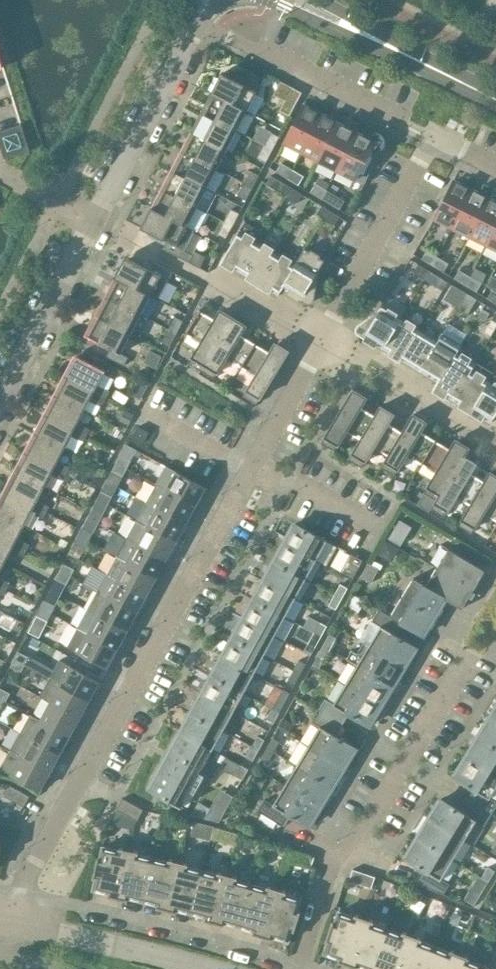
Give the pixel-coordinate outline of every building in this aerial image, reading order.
[(214,94),(247,111),(260,84),(233,70),(230,77),(221,72),(210,93),(213,95),(214,94)] [(289,117),(303,92),(291,86),(278,111),(289,117)] [(237,130),(247,111),(214,94),(213,95),(204,113),(237,130)] [(302,151),(320,114),(303,105),(284,142),(302,151)] [(226,149),(237,130),(204,113),(194,132),(226,149)] [(302,151),(319,160),(338,122),(320,114),(302,151)] [(319,160),(337,169),(356,131),(338,122),(319,160)] [(21,124),(0,130),(0,145),(25,137),(21,124)] [(356,131),(337,169),(363,182),(383,144),(383,143),(383,141),(383,139),(383,138),(382,136),(381,135),(380,134),(378,133),(377,133),(375,132),(374,133),(372,133),(371,134),(369,135),(368,136),(367,137),(356,131)] [(216,168),(226,149),(194,132),(184,151),(216,168)] [(264,144),(273,149),(279,136),(271,132),(264,144)] [(29,151),(25,137),(0,145),(0,146),(4,159),(29,151)] [(266,162),(273,149),(264,144),(257,157),(266,162)] [(206,187),(216,168),(184,151),(174,170),(206,187)] [(287,178),(292,169),(281,162),(276,171),(287,178)] [(292,169),(287,178),(298,184),(304,175),(292,169)] [(196,207),(206,187),(174,170),(164,190),(196,207)] [(244,183),(253,187),(259,174),(251,170),(244,183)] [(291,187),(284,183),(271,175),(266,183),(286,196),(291,187)] [(452,227),(471,189),(453,180),(434,218),(452,227)] [(246,200),(253,187),(244,183),(237,195),(246,200)] [(321,198),(327,189),(316,183),(310,191),(321,198)] [(286,196),(297,203),(302,194),(291,187),(286,196)] [(327,189),(321,198),(339,209),(345,200),(327,189)] [(452,227),(469,235),(488,198),(471,189),(452,227)] [(164,190),(154,208),(154,209),(186,226),(196,207),(164,190)] [(487,244),(495,225),(495,202),(488,198),(469,235),(487,244)] [(321,205),(316,213),(323,218),(328,209),(321,205)] [(162,248),(180,257),(189,262),(193,254),(184,250),(194,229),(186,226),(154,209),(154,208),(151,206),(140,227),(166,241),(162,248)] [(231,208),(224,221),(233,225),(239,213),(231,208)] [(340,216),(328,209),(323,218),(334,224),(340,216)] [(233,225),(224,221),(217,234),(226,238),(233,225)] [(245,221),(240,230),(219,264),(220,265),(222,261),(240,272),(259,241),(264,232),(245,221)] [(495,249),(495,225),(487,244),(495,249)] [(240,272),(259,283),(277,252),(259,241),(240,272)] [(432,265),(438,256),(426,249),(421,258),(432,265)] [(259,283),(277,294),(296,263),(295,263),(277,252),(259,283)] [(125,256),(114,277),(117,279),(118,278),(151,295),(158,299),(168,279),(173,272),(155,263),(151,270),(125,256)] [(314,299),(314,298),(319,268),(299,256),(295,263),(296,263),(277,294),(278,295),(282,288),(305,302),(306,302),(307,303),(309,303),(310,303),(311,302),(312,301),(313,300),(314,299)] [(438,256),(432,265),(443,272),(449,263),(438,256)] [(424,279),(429,270),(418,263),(413,272),(424,279)] [(465,285),(471,276),(459,269),(454,278),(465,285)] [(424,279),(431,283),(442,290),(448,281),(429,270),(424,279)] [(471,276),(465,285),(476,291),(482,283),(471,276)] [(117,279),(108,297),(141,314),(151,295),(118,278),(117,279)] [(461,301),(467,292),(459,288),(454,297),(461,301)] [(492,289),(487,298),(495,303),(495,291),(492,289)] [(477,298),(467,292),(461,301),(457,307),(468,313),(477,298)] [(108,297),(98,316),(131,333),(141,314),(108,297)] [(359,334),(382,348),(401,317),(382,306),(358,324),(356,328),(359,334)] [(188,362),(201,370),(233,317),(222,310),(221,311),(222,312),(217,320),(200,310),(201,309),(200,309),(184,334),(186,335),(186,334),(200,342),(188,362)] [(131,333),(98,316),(87,336),(110,348),(107,355),(124,365),(128,357),(120,353),(131,333)] [(175,316),(168,328),(177,333),(183,320),(175,316)] [(232,381),(255,342),(255,341),(254,343),(237,332),(242,324),(243,325),(244,324),(233,317),(201,370),(214,378),(226,358),(240,366),(231,380),(232,381)] [(382,348),(401,359),(419,328),(401,317),(382,348)] [(177,333),(168,328),(161,341),(170,345),(177,333)] [(401,359),(419,370),(438,340),(419,328),(401,359)] [(419,370),(437,381),(438,382),(457,351),(461,344),(442,333),(438,340),(419,370)] [(255,342),(232,381),(241,367),(255,375),(243,395),(256,403),(288,350),(277,343),(276,344),(277,345),(272,353),(255,343),(256,342),(255,342)] [(433,388),(452,400),(475,362),(457,351),(438,382),(437,381),(433,388)] [(67,375),(106,396),(110,390),(97,384),(104,371),(105,371),(105,370),(77,355),(67,375)] [(471,411),(489,380),(494,373),(475,362),(452,400),(471,411)] [(471,411),(490,422),(494,415),(495,411),(495,374),(494,373),(489,380),(471,411)] [(67,375),(57,395),(84,409),(91,396),(103,402),(106,396),(67,375)] [(140,381),(133,392),(141,397),(148,385),(140,381)] [(375,415),(358,405),(363,396),(364,397),(365,396),(353,389),(321,442),(334,450),(346,430),(360,439),(361,439),(375,415)] [(57,395),(47,414),(86,435),(90,429),(77,422),(84,409),(57,395)] [(380,405),(375,415),(361,439),(360,439),(348,458),(362,467),(374,447),(388,455),(403,432),(402,431),(385,421),(390,413),(391,413),(392,412),(380,405)] [(413,413),(402,431),(403,432),(388,455),(381,466),(395,475),(407,455),(421,463),(412,477),(413,478),(436,439),(435,438),(435,439),(418,429),(423,421),(424,421),(425,420),(413,413)] [(47,414),(37,433),(64,447),(71,434),(83,441),(86,435),(47,414)] [(143,442),(148,432),(138,426),(132,436),(143,442)] [(37,433),(27,452),(66,473),(70,467),(57,461),(64,447),(37,433)] [(424,492),(436,499),(436,500),(465,452),(466,452),(469,447),(457,440),(457,441),(458,442),(453,450),(436,440),(436,439),(413,478),(422,464),(436,472),(424,492)] [(120,454),(116,462),(127,468),(131,460),(136,449),(126,443),(120,454)] [(27,452),(17,471),(44,486),(51,473),(63,479),(66,474),(66,473),(27,452)] [(464,456),(466,452),(465,452),(436,500),(436,499),(431,508),(444,516),(456,496),(470,504),(471,505),(485,481),(484,481),(467,471),(472,462),(474,463),(474,462),(464,456)] [(123,475),(127,468),(116,462),(112,470),(123,475)] [(166,465),(156,484),(166,489),(195,505),(205,487),(176,471),(166,465)] [(17,471),(7,491),(46,511),(49,505),(37,499),(44,486),(17,471)] [(484,481),(485,481),(471,505),(470,504),(458,524),(472,533),(484,513),(495,520),(495,488),(495,487),(495,485),(495,475),(490,471),(484,481)] [(156,484),(146,502),(185,523),(195,505),(166,489),(156,484)] [(0,503),(0,512),(24,524),(31,511),(43,518),(46,511),(7,491),(0,503)] [(97,498),(108,504),(112,496),(101,491),(97,498)] [(104,512),(108,504),(97,498),(93,506),(104,512)] [(146,502),(136,519),(146,525),(175,541),(185,523),(146,502)] [(404,511),(400,518),(410,524),(414,517),(404,511)] [(26,550),(29,544),(17,537),(24,524),(0,512),(0,536),(26,550)] [(136,519),(126,537),(137,543),(166,559),(175,541),(146,525),(136,519)] [(400,520),(391,537),(399,542),(409,525),(400,520)] [(295,522),(284,542),(316,559),(327,540),(295,522)] [(78,534),(89,540),(93,532),(82,527),(78,534)] [(85,548),(89,540),(78,534),(74,542),(85,548)] [(4,563),(11,550),(23,556),(26,550),(0,536),(0,560),(4,563)] [(126,537),(117,555),(156,577),(166,559),(137,543),(126,537)] [(284,542),(274,561),(306,578),(316,559),(284,542)] [(426,585),(445,598),(462,608),(485,570),(448,548),(426,585)] [(363,559),(350,553),(340,572),(352,579),(363,559)] [(146,595),(156,577),(117,555),(107,573),(146,595)] [(274,561),(264,580),(295,597),(306,578),(274,561)] [(368,562),(360,576),(371,582),(378,568),(368,562)] [(59,571),(70,576),(74,569),(63,563),(59,571)] [(66,584),(70,576),(59,571),(55,578),(66,584)] [(107,573),(97,591),(136,613),(146,595),(107,573)] [(6,588),(9,582),(0,577),(0,585),(6,588)] [(390,615),(403,623),(423,635),(445,598),(426,585),(413,577),(390,615)] [(264,580),(253,599),(285,616),(295,597),(264,580)] [(334,594),(342,598),(347,587),(340,583),(334,594)] [(97,591),(87,609),(126,630),(136,613),(97,591)] [(342,598),(334,594),(329,605),(336,609),(342,598)] [(41,607),(51,613),(55,605),(45,599),(41,607)] [(253,599),(243,618),(274,635),(285,616),(253,599)] [(47,620),(51,613),(41,607),(37,615),(47,620)] [(403,623),(390,615),(379,608),(372,620),(380,625),(369,645),(404,666),(416,646),(397,634),(403,623)] [(117,648),(126,630),(87,609),(77,627),(117,648)] [(243,618),(233,637),(264,654),(274,635),(243,618)] [(314,632),(321,636),(327,625),(319,621),(314,632)] [(117,648),(77,627),(67,645),(107,667),(117,648)] [(321,636),(314,632),(308,642),(315,646),(321,636)] [(323,644),(330,648),(336,637),(329,633),(323,644)] [(233,637),(222,656),(254,673),(264,654),(233,637)] [(404,666),(369,645),(363,642),(357,653),(352,650),(347,658),(357,664),(392,685),(404,666)] [(330,648),(323,644),(317,655),(324,659),(330,648)] [(14,658),(25,664),(29,656),(18,651),(14,658)] [(222,656),(212,675),(243,692),(254,673),(222,656)] [(25,664),(14,658),(10,666),(21,672),(25,664)] [(59,659),(49,678),(60,683),(89,699),(99,681),(70,665),(59,659)] [(293,670),(300,674),(306,663),(299,659),(293,670)] [(357,664),(345,684),(380,705),(392,685),(357,664)] [(300,674),(293,670),(287,680),(294,684),(300,674)] [(212,675),(201,694),(233,711),(243,692),(212,675)] [(89,699),(60,683),(49,678),(40,696),(50,701),(79,717),(89,699)] [(325,698),(318,709),(342,724),(349,713),(368,725),(380,705),(345,684),(334,703),(325,698)] [(272,707),(272,708),(279,712),(290,693),(275,685),(265,703),(272,707)] [(6,700),(10,692),(0,687),(0,697),(6,700)] [(201,694),(191,713),(223,730),(233,711),(201,694)] [(50,701),(40,719),(69,735),(79,717),(50,701)] [(279,712),(272,708),(266,718),(273,722),(279,712)] [(320,726),(308,745),(343,766),(355,746),(336,735),(342,724),(318,709),(311,721),(320,726)] [(59,753),(69,735),(40,719),(30,713),(20,731),(59,753)] [(191,713),(181,731),(212,749),(223,730),(191,713)] [(478,737),(495,748),(495,721),(490,717),(478,737)] [(50,771),(59,753),(20,731),(10,749),(21,755),(50,771)] [(212,749),(181,731),(149,789),(181,806),(212,749)] [(252,746),(259,750),(264,739),(257,735),(252,746)] [(267,747),(274,751),(280,741),(273,737),(267,747)] [(466,756),(495,774),(495,748),(478,737),(466,756)] [(308,745),(296,765),(332,786),(343,766),(308,745)] [(259,750),(252,746),(246,756),(253,760),(259,750)] [(274,751),(267,747),(261,758),(268,762),(274,751)] [(3,763),(2,767),(5,770),(11,773),(40,789),(50,771),(21,755),(10,749),(3,763)] [(467,799),(491,814),(495,806),(495,800),(490,797),(495,786),(495,774),(466,756),(454,776),(474,788),(467,799)] [(234,777),(235,775),(242,779),(248,768),(241,764),(241,765),(229,759),(223,771),(234,777)] [(296,765),(285,784),(320,806),(332,786),(296,765)] [(258,770),(248,787),(258,793),(268,776),(258,770)] [(30,795),(9,784),(3,794),(24,806),(30,795)] [(308,826),(320,806),(285,784),(273,803),(264,798),(257,810),(282,825),(288,814),(308,826)] [(122,797),(116,808),(137,819),(143,809),(122,797)] [(441,798),(429,818),(464,839),(476,820),(484,825),(491,814),(467,799),(461,810),(441,798)] [(429,818),(417,837),(453,859),(464,839),(429,818)] [(441,878),(453,859),(417,837),(405,858),(425,869),(417,883),(443,893),(450,883),(441,878)] [(118,897),(129,849),(120,847),(119,849),(103,846),(100,858),(97,857),(93,875),(96,876),(93,888),(109,892),(109,895),(118,897)] [(129,849),(118,897),(127,899),(128,896),(143,900),(153,857),(137,853),(138,851),(129,849)] [(153,857),(143,900),(158,904),(157,906),(166,908),(178,861),(169,858),(169,861),(153,857)] [(178,861),(166,908),(175,911),(176,908),(191,912),(202,869),(187,865),(188,863),(178,861)] [(488,866),(482,876),(489,881),(495,870),(488,866)] [(371,887),(375,876),(352,868),(349,880),(371,887)] [(202,869),(191,912),(206,916),(205,919),(214,921),(228,874),(219,871),(218,874),(202,869)] [(228,874),(214,921),(223,924),(224,921),(239,925),(251,883),(236,879),(237,876),(228,874)] [(251,883),(239,925),(254,930),(253,932),(262,935),(277,888),(268,885),(267,888),(251,883)] [(277,888),(262,935),(271,938),(272,935),(288,940),(292,928),(294,929),(300,911),(297,910),(301,898),(285,893),(285,890),(277,888)] [(348,963),(364,917),(355,913),(355,916),(339,910),(334,922),(332,921),(326,939),(328,940),(324,952),(340,958),(339,960),(348,963)] [(364,917),(348,963),(357,966),(358,964),(372,968),(387,928),(372,922),(373,920),(364,917)] [(372,968),(399,968),(412,934),(403,931),(402,933),(387,928),(372,968)] [(469,930),(465,940),(474,944),(478,934),(469,930)] [(435,946),(420,940),(421,937),(412,934),(399,968),(426,968),(435,946)] [(426,968),(453,968),(460,953),(451,949),(450,952),(435,946),(426,968)] [(453,968),(480,968),(482,964),(467,959),(468,956),(460,953),(453,968)]
